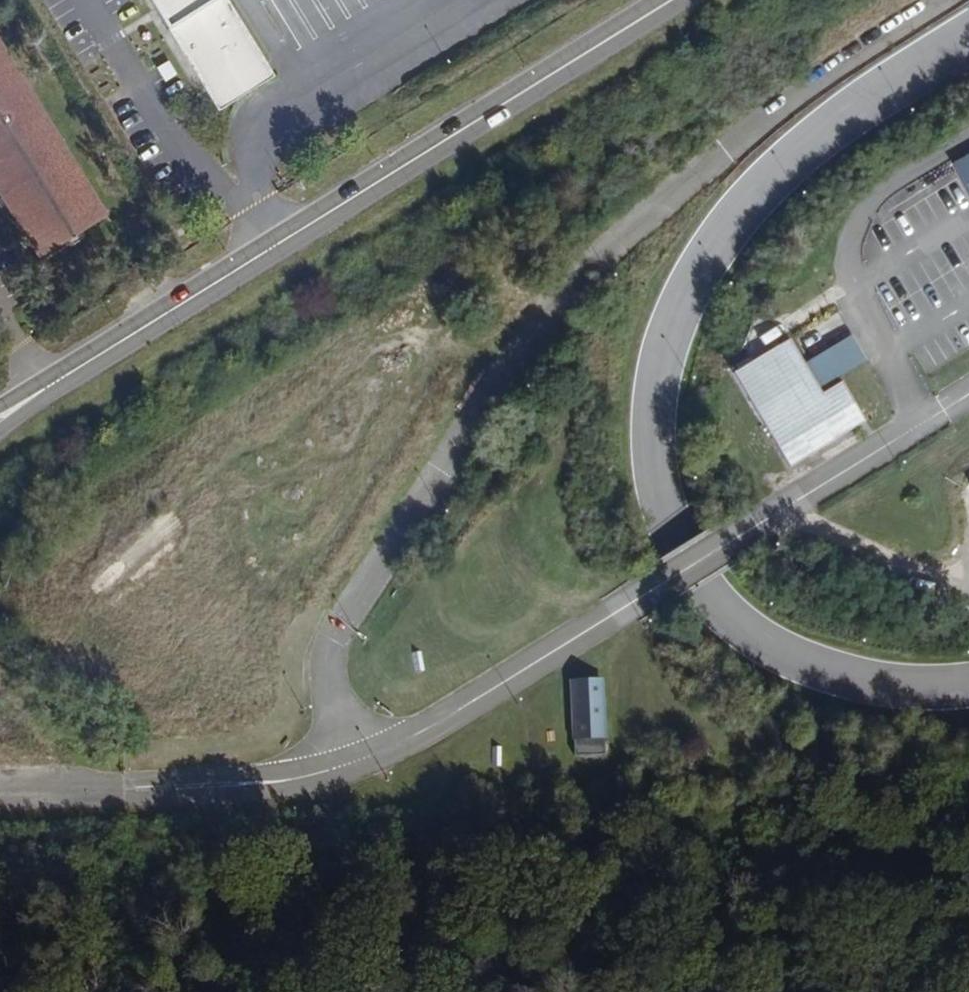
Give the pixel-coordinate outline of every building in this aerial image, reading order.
[(0,94),(0,243),(16,270),(83,226),(0,94)] [(968,188),(968,153),(954,161),(968,188)] [(789,335),(728,371),(790,475),(874,425),(844,377),(874,359),(851,321),(789,335)] [(574,754),(609,753),(607,678),(572,679),(574,754)]
